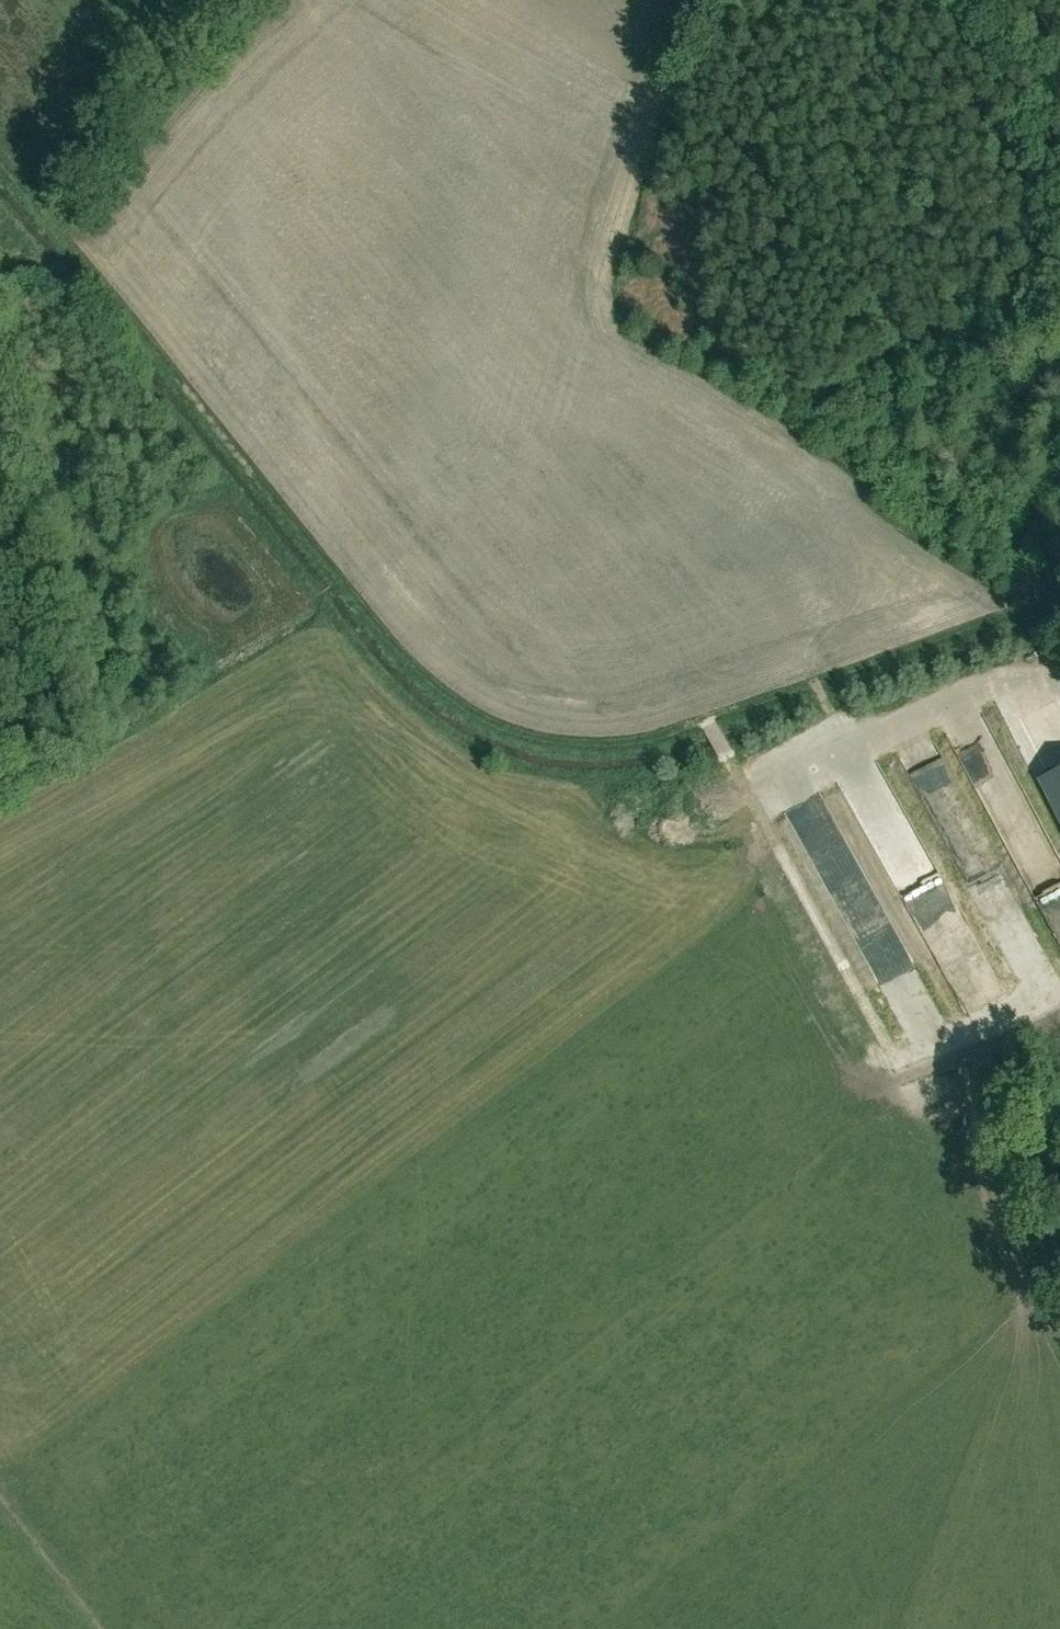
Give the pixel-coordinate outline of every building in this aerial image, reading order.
[(1044,779),(1059,809),(1059,771),(1044,779)]
